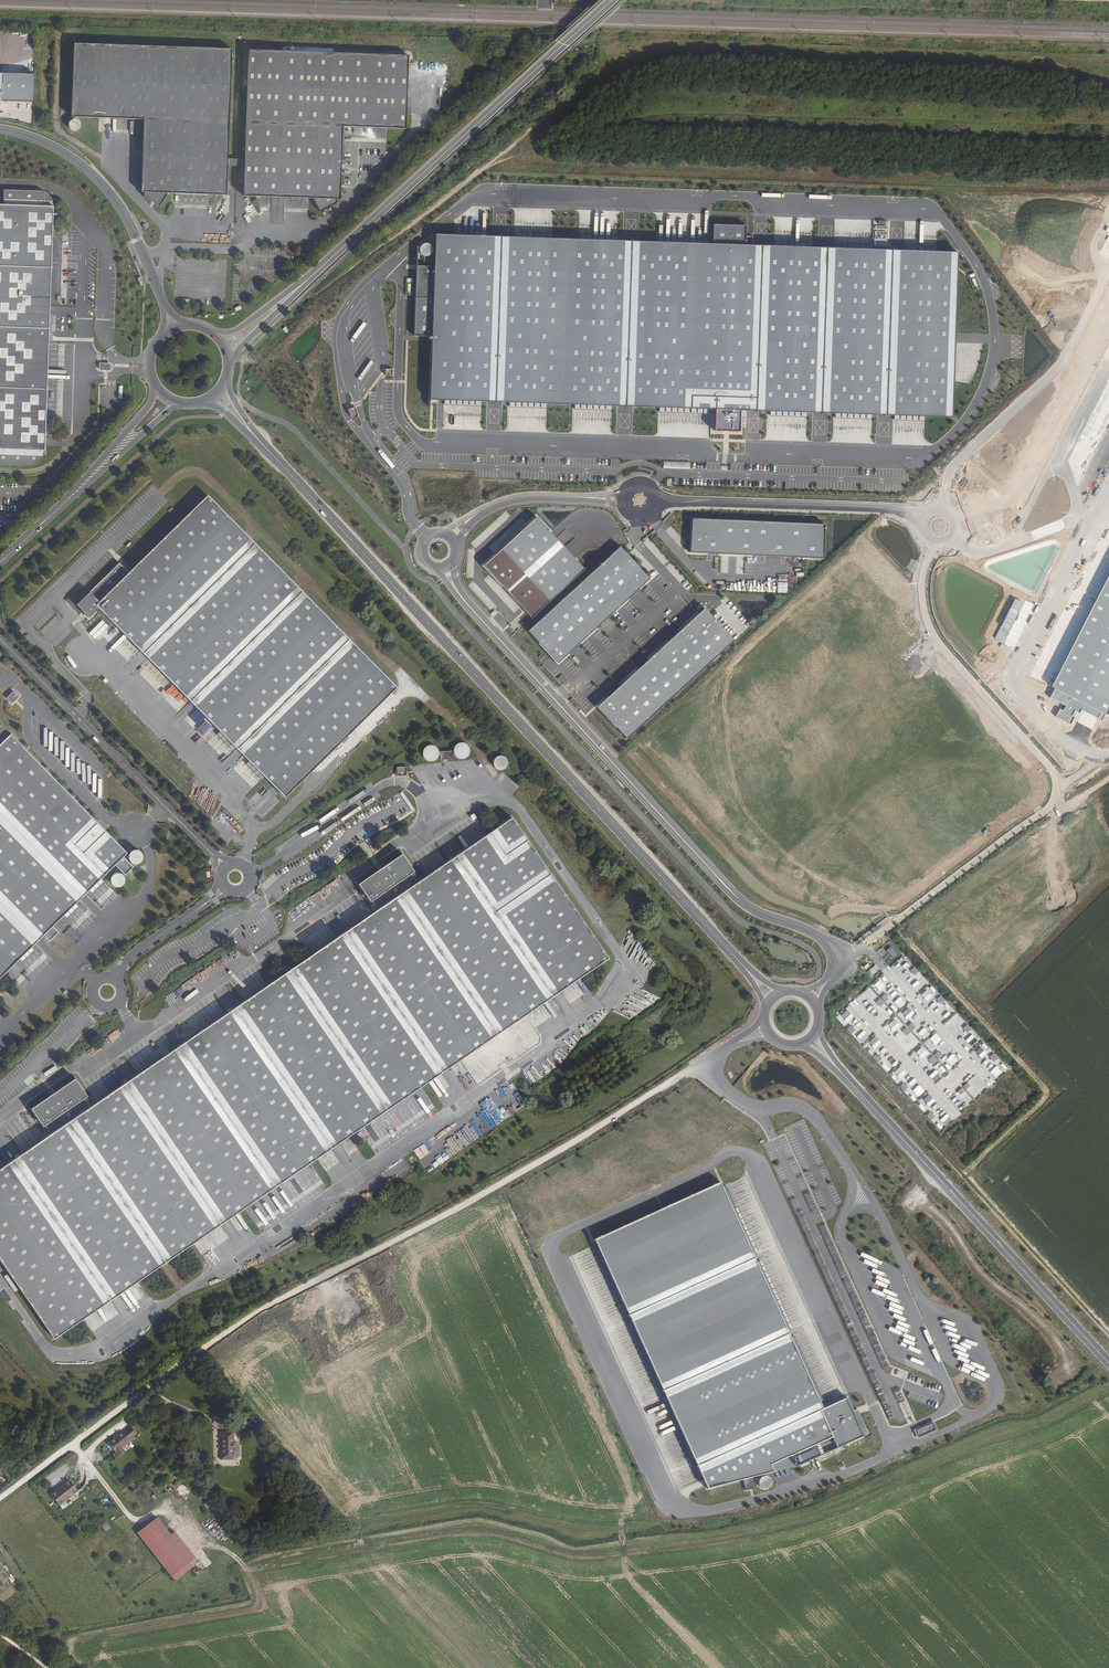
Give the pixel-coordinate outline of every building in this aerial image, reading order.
[(225,195),(230,49),(71,43),(68,117),(143,120),(140,192),(143,193),(143,196),(158,207),(167,197),(167,193),(225,195)] [(242,196),(311,198),(311,203),(319,213),(335,203),(335,199),(338,200),(341,127),(404,129),(407,55),(248,50),(242,196)] [(34,102),(35,74),(0,73),(0,99),(34,102)] [(68,127),(75,131),(81,122),(73,117),(68,127)] [(36,191),(3,190),(3,205),(0,204),(0,464),(26,465),(30,465),(33,464),(37,462),(39,461),(41,459),(42,457),(43,455),(45,451),(53,207),(53,205),(52,203),(51,199),(50,198),(48,196),(46,194),(42,192),(41,192),(39,191),(36,191)] [(272,219),(276,219),(276,220),(284,219),(283,208),(272,209),(272,219)] [(882,221),(875,221),(875,246),(884,245),(883,241),(887,241),(887,225),(882,225),(882,221)] [(500,398),(629,404),(759,408),(827,411),(894,414),(956,415),(963,249),(898,247),(833,245),(766,243),(636,237),(505,233),(440,231),(435,397),(498,398),(500,401),(500,398)] [(427,241),(419,249),(426,257),(435,249),(427,241)] [(396,688),(206,493),(127,571),(119,562),(76,604),(89,617),(99,608),(284,797),(396,688)] [(826,516),(694,510),(692,550),(824,556),(826,516)] [(586,569),(538,517),(484,566),(532,618),(586,569)] [(130,541),(125,546),(129,550),(134,546),(130,541)] [(620,547),(528,632),(558,664),(651,580),(620,547)] [(1108,715),(1108,713),(1108,576),(1053,687),(1108,715)] [(706,609),(600,707),(628,738),(734,639),(706,609)] [(422,690),(419,694),(420,694),(417,697),(424,704),(430,697),(422,690)] [(6,700),(11,706),(18,699),(13,693),(6,700)] [(129,855),(23,747),(11,736),(0,726),(0,982),(42,941),(48,947),(57,938),(51,932),(121,862),(132,873),(139,867),(128,856),(129,855)] [(468,744),(467,742),(466,742),(465,741),(463,741),(462,740),(460,740),(459,741),(457,741),(456,742),(454,744),(453,746),(453,747),(453,749),(453,750),(454,752),(454,753),(456,755),(457,756),(459,756),(461,757),(462,757),(464,756),(465,756),(466,755),(467,754),(468,753),(469,751),(469,750),(469,748),(469,747),(469,746),(468,744)] [(431,746),(430,746),(429,746),(427,746),(426,747),(424,748),(424,749),(423,750),(422,751),(422,753),(422,754),(422,756),(423,758),(424,759),(424,760),(426,761),(427,761),(428,762),(430,762),(431,762),(433,761),(435,760),(436,759),(437,758),(438,757),(438,755),(438,753),(438,752),(437,750),(436,749),(435,748),(434,747),(433,746),(431,746)] [(452,750),(439,752),(440,760),(453,758),(452,750)] [(494,762),(494,763),(493,764),(493,765),(493,766),(493,768),(494,769),(495,771),(496,772),(497,773),(499,773),(501,774),(503,773),(504,773),(506,772),(507,770),(508,769),(508,768),(508,766),(508,765),(508,763),(507,762),(506,761),(505,760),(504,759),(503,759),(501,758),(500,758),(498,759),(497,759),(496,760),(494,762)] [(406,766),(397,767),(397,777),(406,776),(406,766)] [(511,816),(418,880),(412,872),(414,871),(401,853),(359,883),(377,909),(94,1105),(88,1097),(89,1096),(77,1078),(32,1108),(51,1135),(0,1170),(0,1256),(57,1338),(608,957),(511,816)] [(891,945),(886,950),(893,958),(898,954),(891,945)] [(875,964),(868,971),(873,976),(880,969),(875,964)] [(914,966),(910,970),(914,975),(918,971),(914,966)] [(906,984),(913,978),(910,975),(903,980),(906,984)] [(895,989),(890,994),(895,999),(900,995),(895,989)] [(885,993),(881,997),(885,1002),(890,998),(885,993)] [(862,1002),(869,999),(866,994),(860,996),(862,1002)] [(940,995),(936,998),(941,1003),(945,1000),(940,995)] [(880,998),(876,1002),(880,1007),(884,1004),(880,998)] [(903,1021),(913,1012),(907,1006),(898,1015),(903,1021)] [(880,1016),(884,1021),(890,1016),(886,1011),(880,1016)] [(843,1012),(837,1018),(845,1027),(851,1021),(843,1012)] [(957,1015),(955,1018),(961,1024),(964,1021),(957,1015)] [(888,1034),(897,1026),(892,1020),(883,1028),(888,1034)] [(912,1022),(907,1025),(912,1030),(916,1027),(912,1022)] [(850,1024),(846,1028),(850,1033),(855,1029),(850,1024)] [(967,1024),(963,1028),(967,1033),(972,1029),(967,1024)] [(906,1027),(902,1030),(906,1035),(910,1032),(906,1027)] [(915,1032),(920,1040),(925,1037),(920,1029),(915,1032)] [(932,1042),(938,1036),(935,1034),(930,1039),(932,1042)] [(875,1038),(868,1043),(874,1049),(880,1044),(875,1038)] [(913,1049),(920,1044),(914,1038),(908,1043),(913,1049)] [(976,1050),(982,1056),(987,1051),(981,1045),(976,1050)] [(938,1051),(934,1054),(938,1059),(943,1056),(938,1051)] [(877,1053),(873,1057),(877,1062),(881,1058),(877,1053)] [(994,1053),(990,1056),(994,1061),(998,1058),(994,1053)] [(932,1055),(928,1059),(933,1064),(937,1061),(932,1055)] [(879,1064),(886,1071),(892,1066),(885,1058),(879,1064)] [(956,1058),(950,1064),(952,1066),(958,1060),(956,1058)] [(986,1059),(981,1063),(986,1069),(991,1065),(986,1059)] [(922,1065),(929,1072),(933,1068),(926,1061),(922,1065)] [(996,1079),(1002,1073),(997,1067),(990,1073),(996,1079)] [(897,1083),(900,1080),(894,1072),(890,1075),(897,1083)] [(904,1082),(899,1085),(904,1091),(908,1087),(904,1082)] [(917,1087),(908,1095),(914,1101),(923,1093),(917,1087)] [(921,1103),(918,1106),(924,1112),(927,1110),(921,1103)] [(930,1111),(926,1115),(930,1120),(934,1116),(930,1111)] [(939,1129),(943,1126),(936,1118),(933,1121),(939,1129)] [(720,1185),(593,1243),(707,1489),(797,1464),(865,1437),(847,1398),(823,1408),(720,1185)] [(214,1250),(206,1254),(210,1263),(219,1259),(214,1250)] [(231,1413),(232,1425),(235,1425),(235,1417),(241,1417),(241,1413),(240,1413),(240,1410),(235,1410),(236,1409),(228,1409),(228,1413),(231,1413)] [(934,1421),(915,1430),(918,1439),(939,1430),(934,1421)] [(120,1432),(106,1443),(117,1457),(123,1452),(120,1448),(128,1442),(127,1441),(134,1434),(128,1427),(121,1433),(120,1432)] [(232,1432),(219,1432),(219,1438),(220,1438),(221,1452),(219,1452),(220,1459),(232,1459),(232,1458),(235,1458),(239,1455),(239,1446),(236,1443),(232,1443),(232,1432)] [(68,1481),(50,1496),(61,1510),(63,1510),(66,1508),(67,1506),(64,1502),(77,1492),(68,1481)] [(156,1516),(151,1520),(165,1538),(170,1534),(156,1516)] [(151,1520),(136,1532),(151,1549),(165,1538),(151,1520)] [(105,1532),(111,1529),(107,1521),(101,1524),(105,1532)] [(170,1534),(165,1538),(186,1563),(191,1559),(170,1534)] [(165,1538),(151,1549),(172,1575),(186,1563),(165,1538)]
